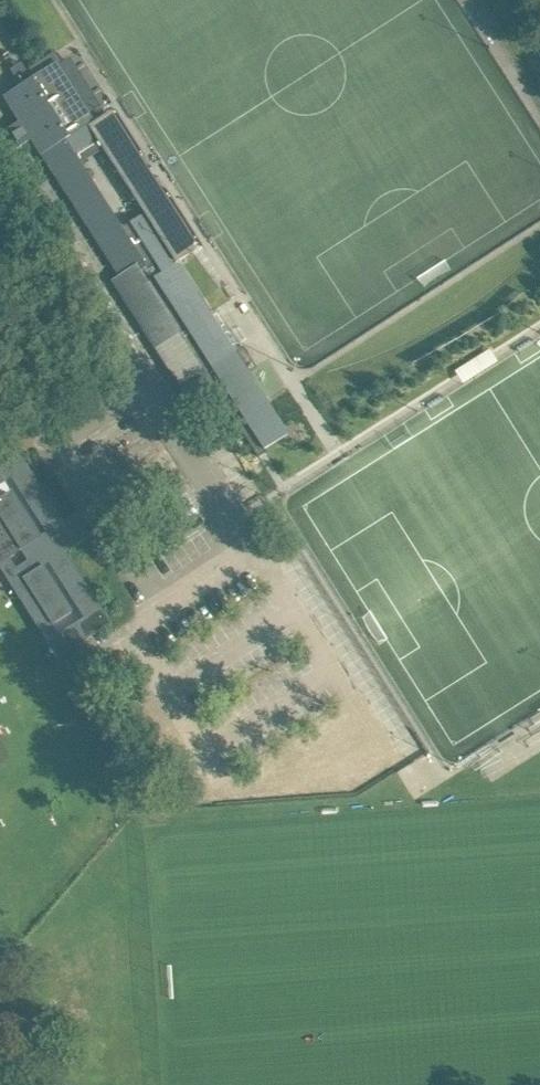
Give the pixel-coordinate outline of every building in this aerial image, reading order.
[(33,76),(3,96),(18,121),(7,128),(19,146),(31,139),(78,214),(103,198),(80,162),(75,154),(98,139),(89,126),(88,124),(90,123),(84,113),(97,105),(69,60),(56,68),(55,69),(52,64),(34,76),(33,76)] [(109,207),(84,223),(118,276),(111,280),(155,348),(180,387),(193,406),(216,391),(256,454),(265,448),(288,434),(235,351),(210,312),(210,311),(177,261),(146,212),(122,227),(109,207)] [(11,451),(0,458),(0,579),(53,661),(111,623),(63,549),(58,553),(45,532),(57,524),(11,451)]
